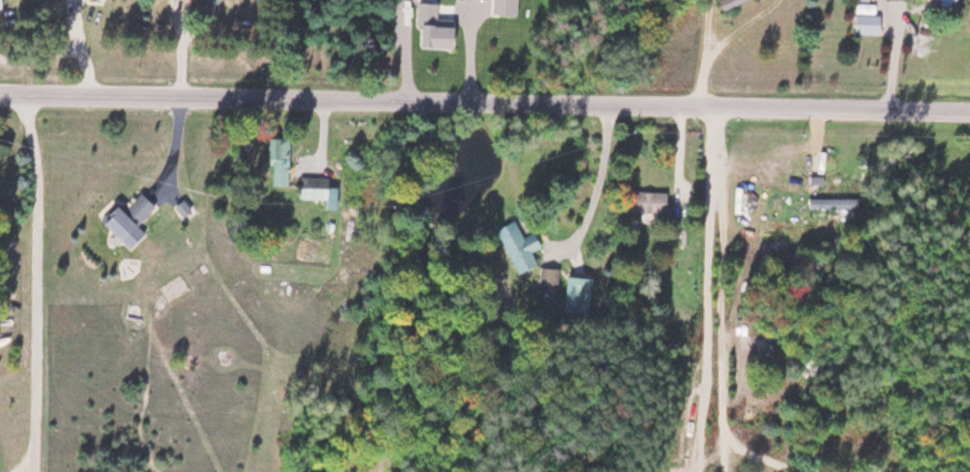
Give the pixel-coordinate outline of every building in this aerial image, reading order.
[(721,9),(716,0),(740,0),(721,9)] [(950,8),(951,0),(939,0),(938,7),(950,8)] [(449,48),(450,26),(434,26),(435,2),(416,1),(415,47),(449,48)] [(853,33),(878,33),(878,14),(853,14),(853,33)] [(287,137),(267,137),(267,184),(287,184),(287,137)] [(296,197),(323,197),(322,205),(329,205),(330,187),(323,187),(323,177),(296,176),(296,197)] [(664,191),(625,191),(625,212),(664,212),(664,191)] [(134,223),(152,206),(139,192),(119,211),(112,204),(97,218),(127,249),(144,233),(134,223)] [(856,210),(856,197),(805,197),(805,210),(856,210)] [(492,229),(516,272),(534,262),(527,250),(537,245),(529,231),(520,236),(511,218),(492,229)] [(538,266),(537,284),(541,285),(541,291),(552,292),(552,286),(556,286),(557,267),(538,266)] [(563,274),(558,315),(584,318),(588,276),(563,274)]
